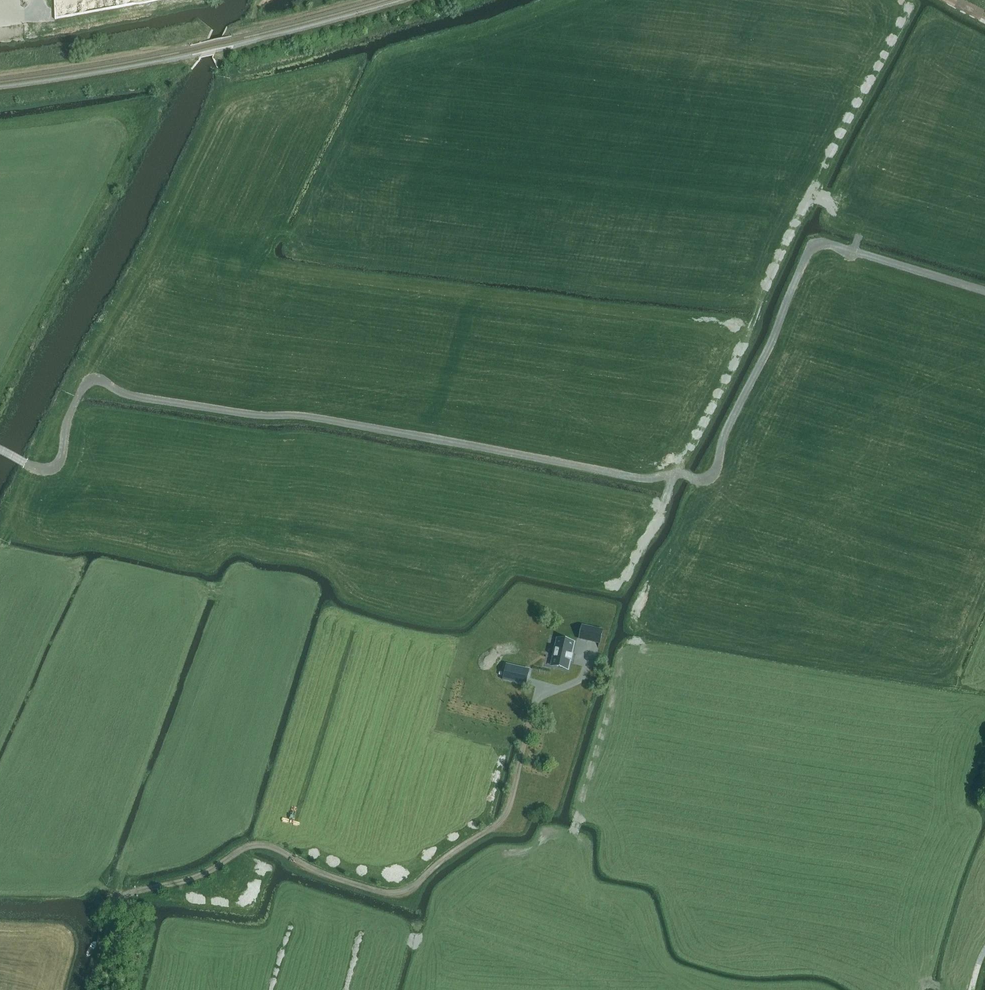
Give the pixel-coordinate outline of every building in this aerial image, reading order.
[(583,626),(580,638),(599,643),(603,631),(583,626)] [(551,665),(567,670),(574,643),(557,639),(551,665)] [(526,685),(529,670),(506,665),(503,680),(526,685)]
